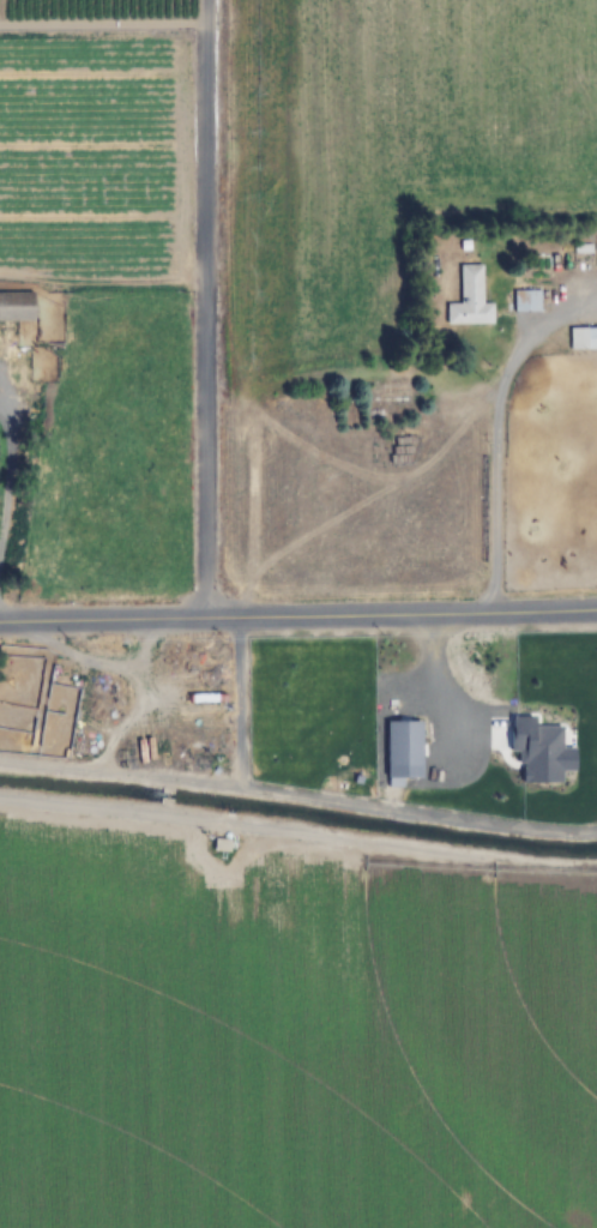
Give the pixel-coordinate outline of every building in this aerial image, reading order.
[(570,252),(554,252),(554,278),(570,278),(570,252)] [(460,306),(483,306),(483,264),(460,264),(460,306)] [(540,312),(540,290),(517,290),(517,312),(540,312)] [(36,320),(36,291),(0,291),(0,320),(36,320)] [(570,329),(570,350),(596,350),(596,329),(570,329)]
